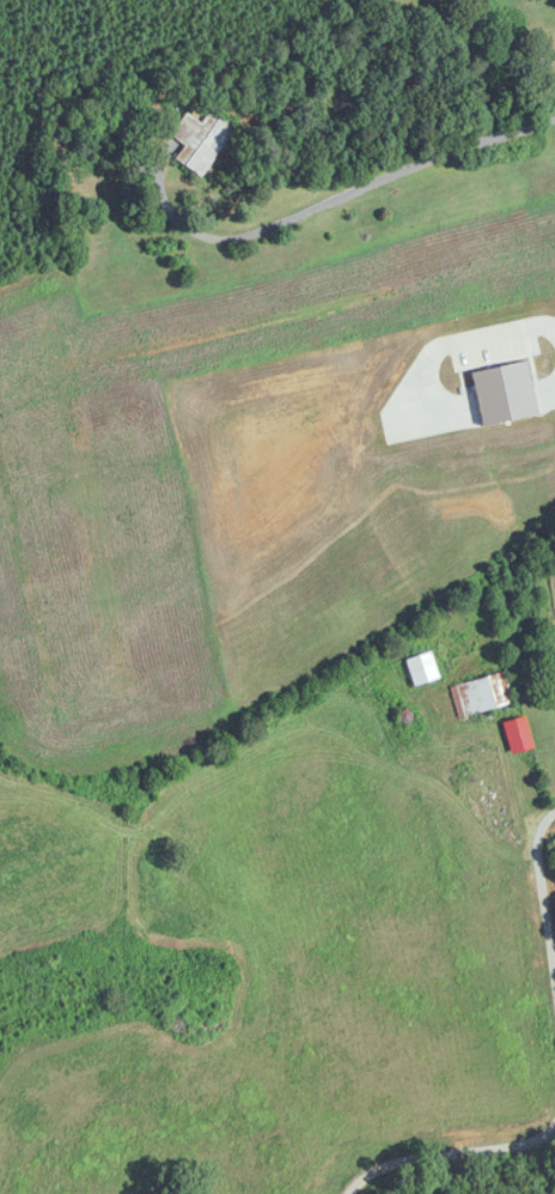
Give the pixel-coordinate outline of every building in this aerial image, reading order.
[(186,113),(171,136),(185,145),(175,160),(202,178),(237,125),(212,109),(202,124),(186,113)] [(456,685),(464,716),(514,703),(506,672),(456,685)]
